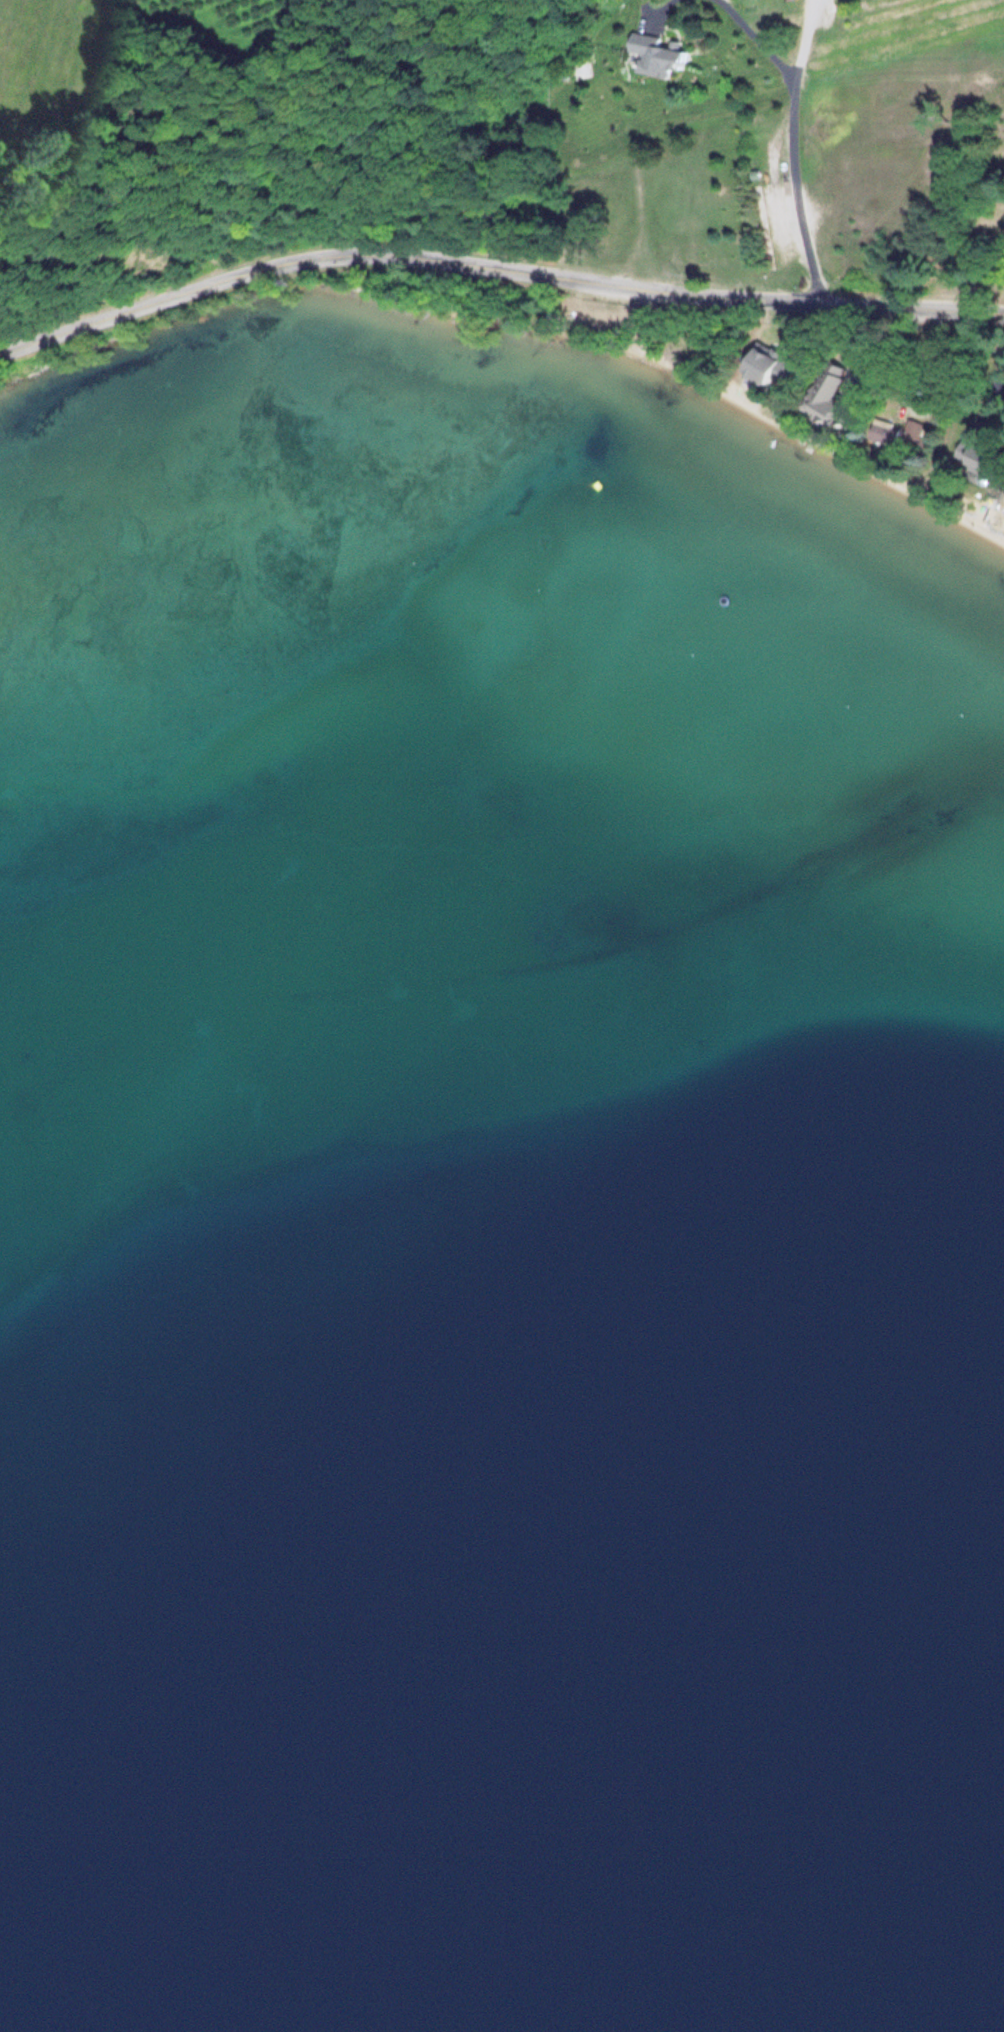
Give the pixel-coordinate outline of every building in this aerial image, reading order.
[(660,38),(628,30),(624,50),(638,53),(634,70),(669,79),(677,46),(659,41),(660,38)] [(585,60),(567,59),(566,77),(585,78),(585,60)] [(735,373),(763,390),(771,378),(783,386),(797,363),(757,338),(735,373)] [(846,369),(826,360),(802,410),(839,428),(850,406),(833,398),(846,369)] [(890,446),(898,426),(875,416),(866,437),(890,446)] [(953,455),(979,471),(990,453),(964,437),(953,455)]
